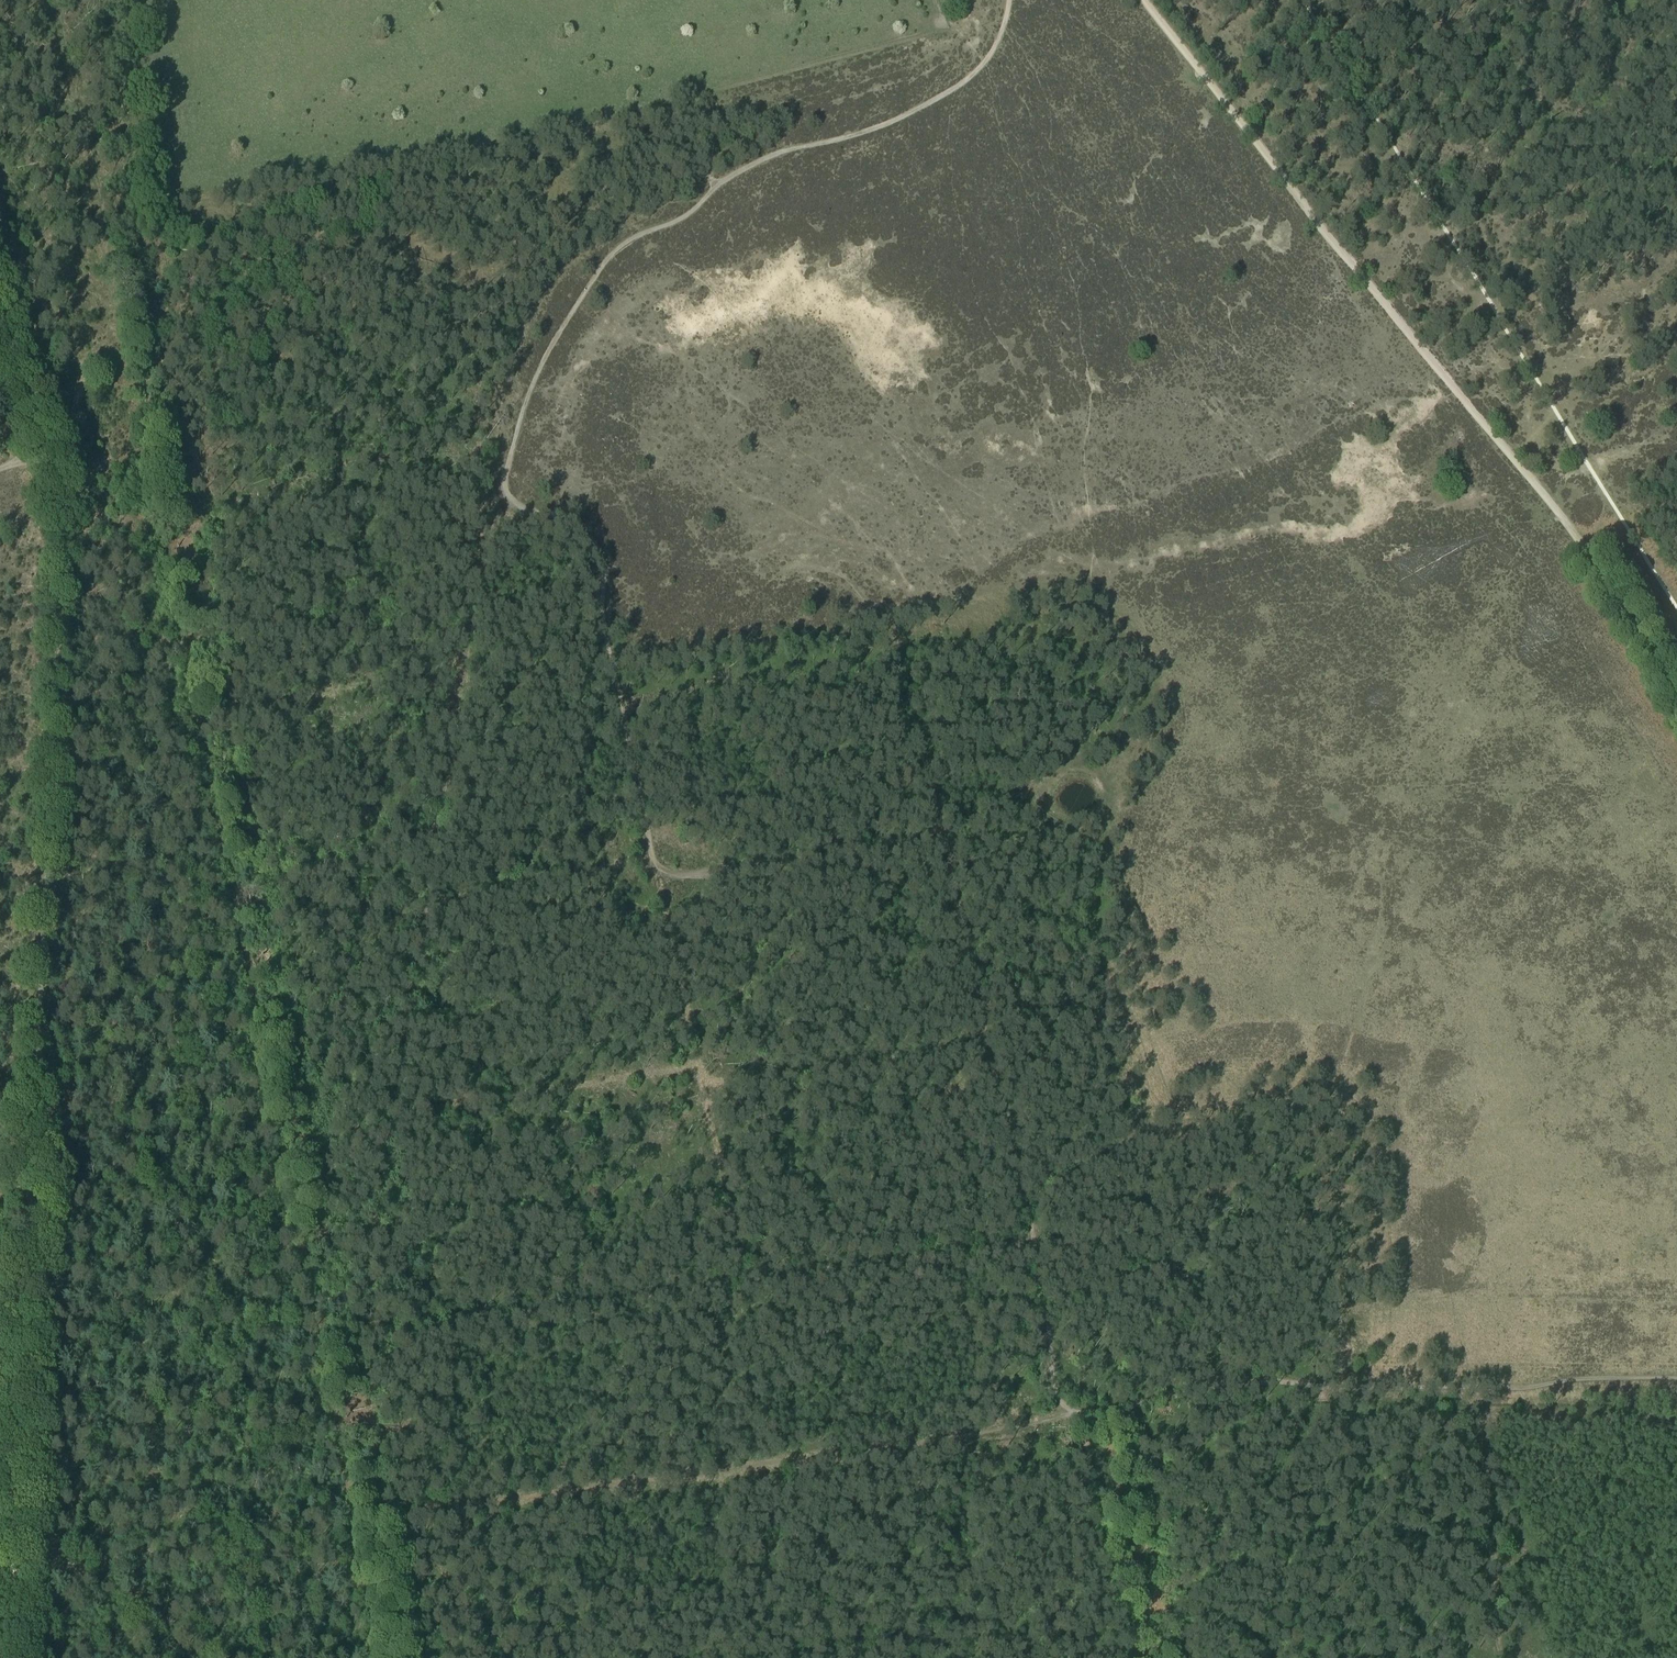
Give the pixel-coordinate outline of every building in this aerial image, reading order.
[(680,329),(674,341),(682,345),(688,332),(680,329)]
